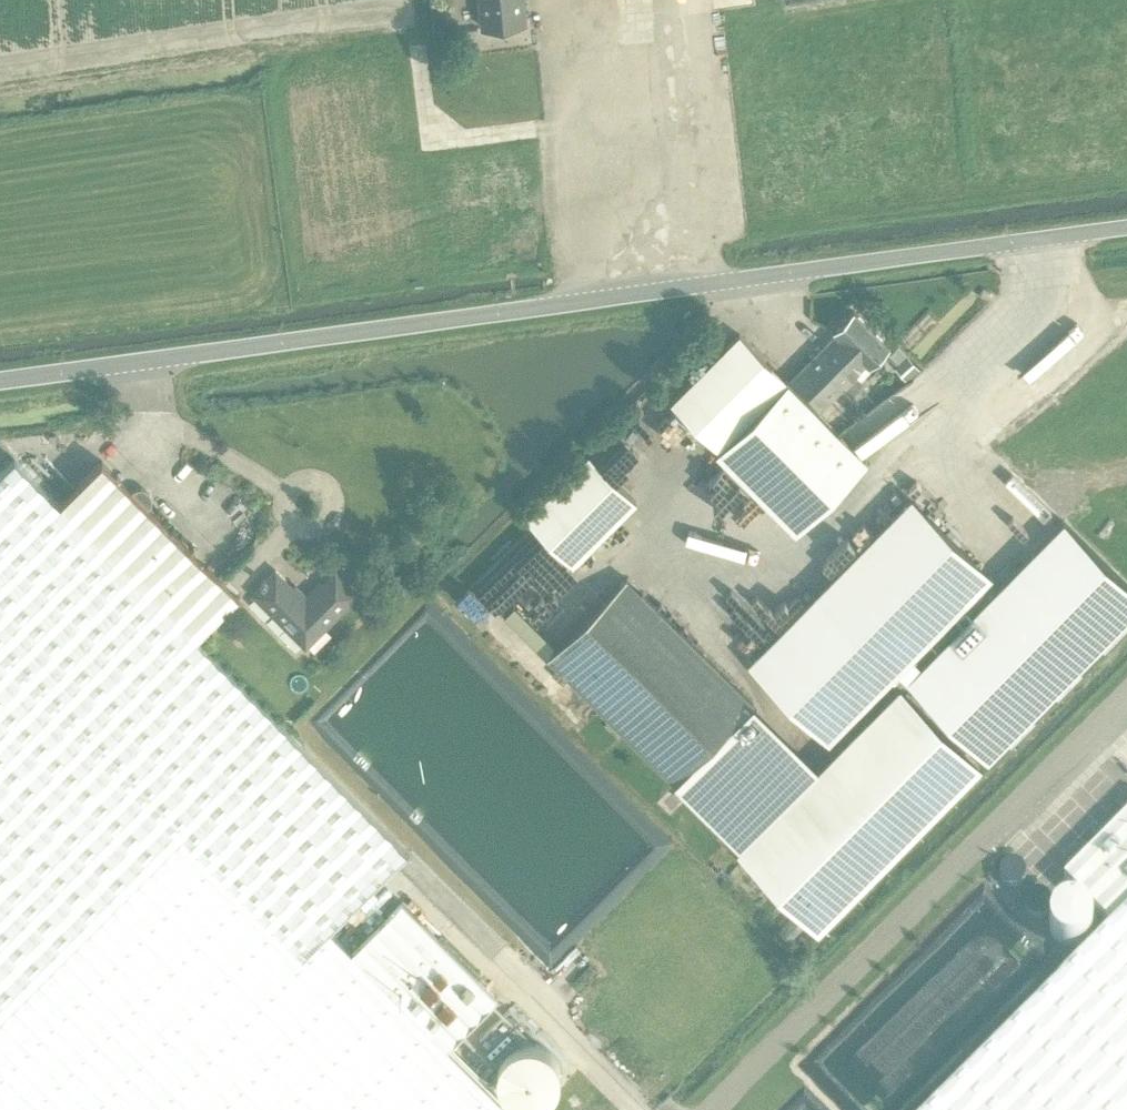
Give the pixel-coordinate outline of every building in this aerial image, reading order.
[(482,25),(527,20),(525,0),(480,0),(482,25)] [(867,361),(870,364),(890,344),(855,309),(835,329),(837,332),(823,345),(853,375),(867,361)] [(792,384),(788,380),(740,333),(672,402),(723,452),(792,384)] [(788,380),(792,384),(818,410),(853,375),(823,345),(788,380)] [(868,460),(818,410),(792,384),(723,452),(800,528),(868,460)] [(50,441),(57,440),(56,433),(49,434),(50,441)] [(589,453),(526,516),(531,521),(574,564),(637,501),(589,453)] [(197,638),(60,502),(15,457),(0,472),(0,1109),(512,1109),(447,1046),(352,950),(330,928),(409,848),(197,638)] [(102,460),(60,502),(197,638),(239,595),(102,460)] [(909,499),(752,656),(832,737),(902,666),(989,578),(909,499)] [(548,657),(607,597),(574,564),(531,521),(526,516),(466,576),(548,657)] [(902,666),(992,755),(1008,739),(1011,742),(1035,717),(1032,714),(1054,691),(1057,694),(1082,669),(1079,666),(1101,644),(1104,647),(1126,624),(1126,620),(1125,619),(1126,617),(1126,582),(1063,519),(920,663),(912,656),(902,666)] [(268,578),(254,592),(305,644),(357,592),(335,570),(305,600),(284,579),(286,578),(276,568),(267,577),(268,578)] [(754,702),(627,577),(607,597),(548,657),(675,782),(754,702)] [(737,849),(819,930),(982,765),(900,684),(737,849)] [(1113,928),(1126,914),(1126,817),(1064,880),(1113,928)] [(402,900),(352,950),(447,1046),(498,995),(402,900)] [(1113,928),(930,1109),(1126,1109),(1126,914),(1113,928)] [(489,1046),(519,1017),(510,1007),(480,1037),(489,1046)]
